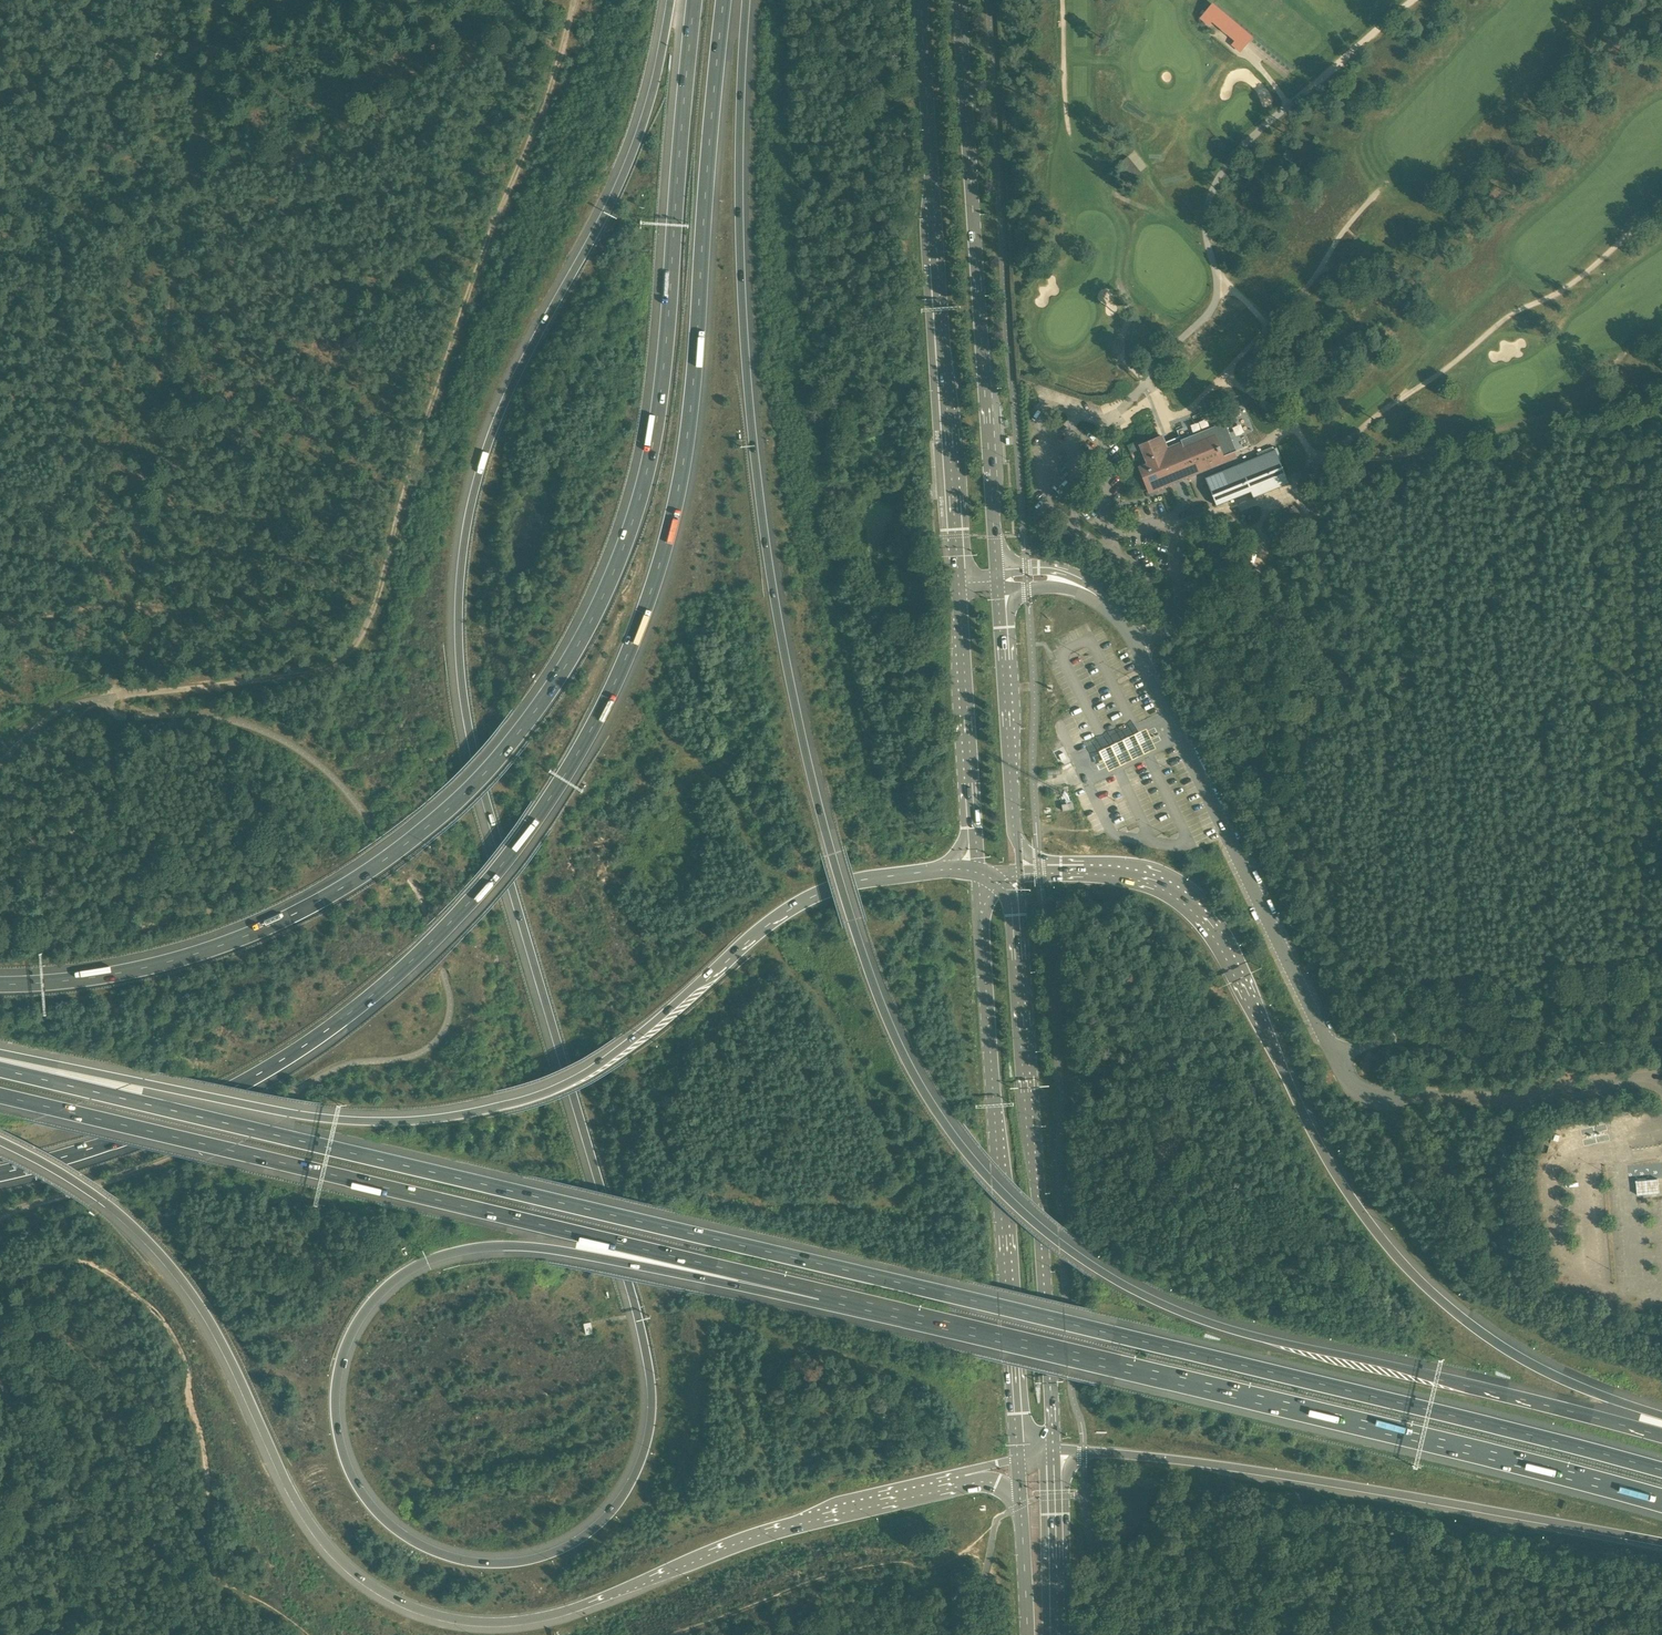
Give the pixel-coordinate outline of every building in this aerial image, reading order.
[(1216,1),(1206,13),(1213,19),(1237,40),(1244,46),(1255,33),(1216,1)] [(1209,24),(1213,19),(1206,13),(1202,18),(1209,24)] [(1244,46),(1237,40),(1233,44),(1241,51),(1244,46)] [(1308,399),(1306,389),(1297,391),(1299,400),(1308,399)] [(1226,462),(1223,455),(1212,428),(1167,446),(1162,434),(1138,444),(1145,463),(1137,466),(1148,494),(1226,462)] [(1256,498),(1258,497),(1291,483),(1282,460),(1284,459),(1279,448),(1259,456),(1260,457),(1208,478),(1219,506),(1253,492),(1256,498)] [(1145,727),(1098,749),(1108,770),(1155,747),(1145,727)] [(1062,811),(1065,810),(1074,809),(1072,802),(1061,805),(1062,811)] [(1636,1180),(1637,1195),(1659,1193),(1658,1178),(1636,1180)] [(585,1321),(587,1332),(596,1331),(594,1320),(585,1321)]
